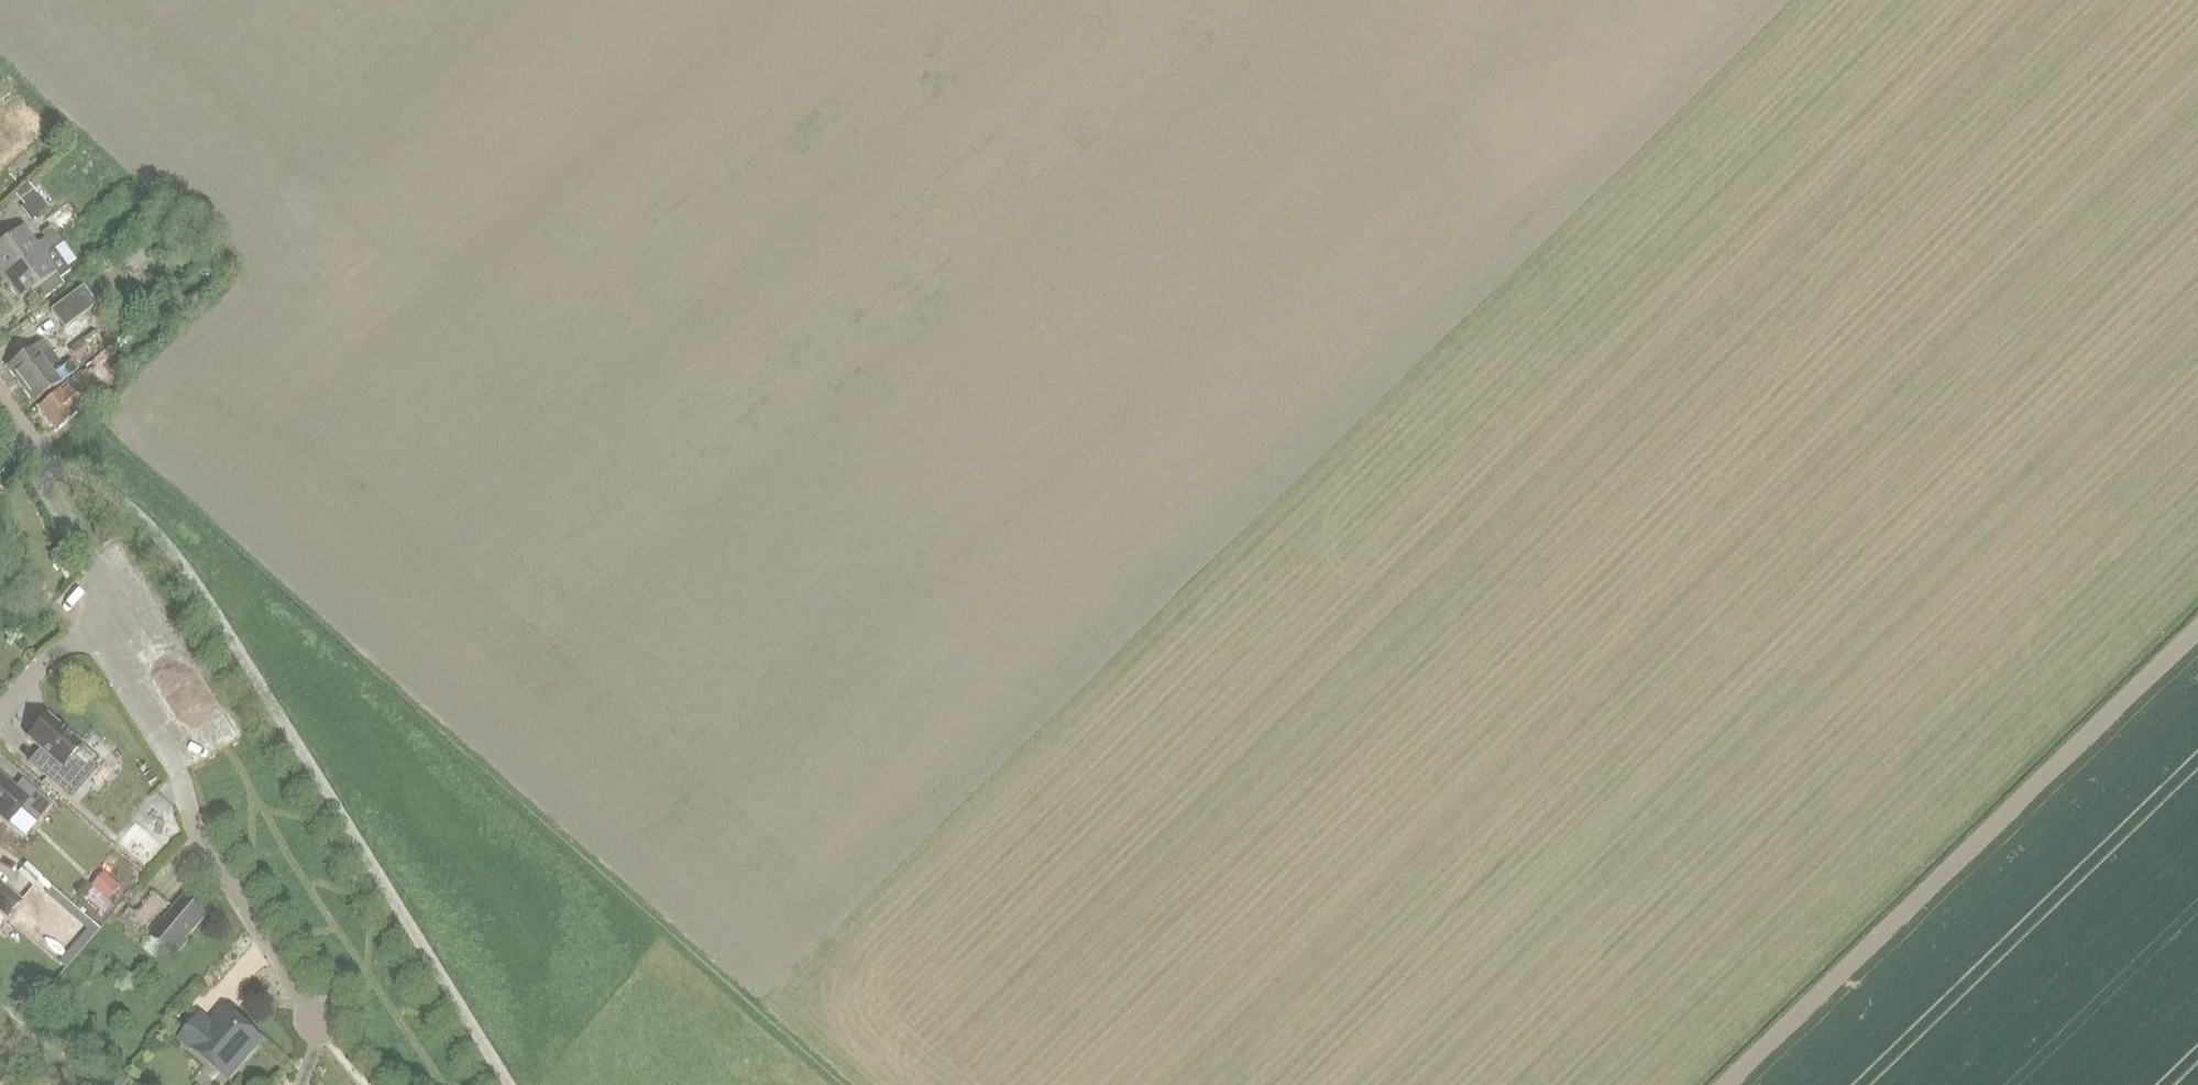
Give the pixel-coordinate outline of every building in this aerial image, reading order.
[(0,84),(0,99),(2,102),(11,94),(1,83),(0,84)] [(16,198),(25,208),(38,196),(30,186),(16,198)] [(32,221),(48,208),(38,196),(25,208),(22,210),(25,214),(32,221)] [(42,241),(36,245),(23,228),(0,245),(0,275),(2,278),(40,251),(45,257),(54,250),(49,244),(56,239),(48,229),(39,236),(42,241)] [(2,278),(19,301),(31,292),(39,303),(63,285),(60,280),(70,273),(62,261),(52,268),(45,257),(40,251),(2,278)] [(64,331),(96,307),(83,288),(50,312),(64,331)] [(76,364),(101,345),(92,333),(67,352),(76,364)] [(62,369),(43,342),(34,349),(34,348),(6,368),(33,404),(77,371),(71,362),(62,369)] [(100,392),(99,391),(107,385),(95,369),(88,375),(86,374),(61,395),(58,391),(37,409),(56,433),(77,415),(76,413),(100,392)] [(103,548),(116,540),(108,527),(94,535),(103,548)] [(46,717),(27,738),(40,749),(54,761),(42,775),(70,798),(88,777),(100,763),(81,747),(46,717)] [(9,824),(21,810),(37,824),(52,806),(23,781),(15,791),(0,779),(0,817),(9,824)] [(91,888),(109,903),(121,888),(103,874),(91,888)] [(21,901),(0,884),(0,913),(6,918),(21,901)] [(148,936),(174,958),(187,943),(185,941),(207,916),(185,897),(163,922),(161,921),(148,936)] [(180,1040),(199,1056),(227,1080),(261,1040),(226,1010),(211,1028),(199,1017),(180,1040)] [(172,1018),(165,1027),(175,1035),(182,1026),(172,1018)] [(111,1084),(135,1084),(121,1073),(111,1084)]
